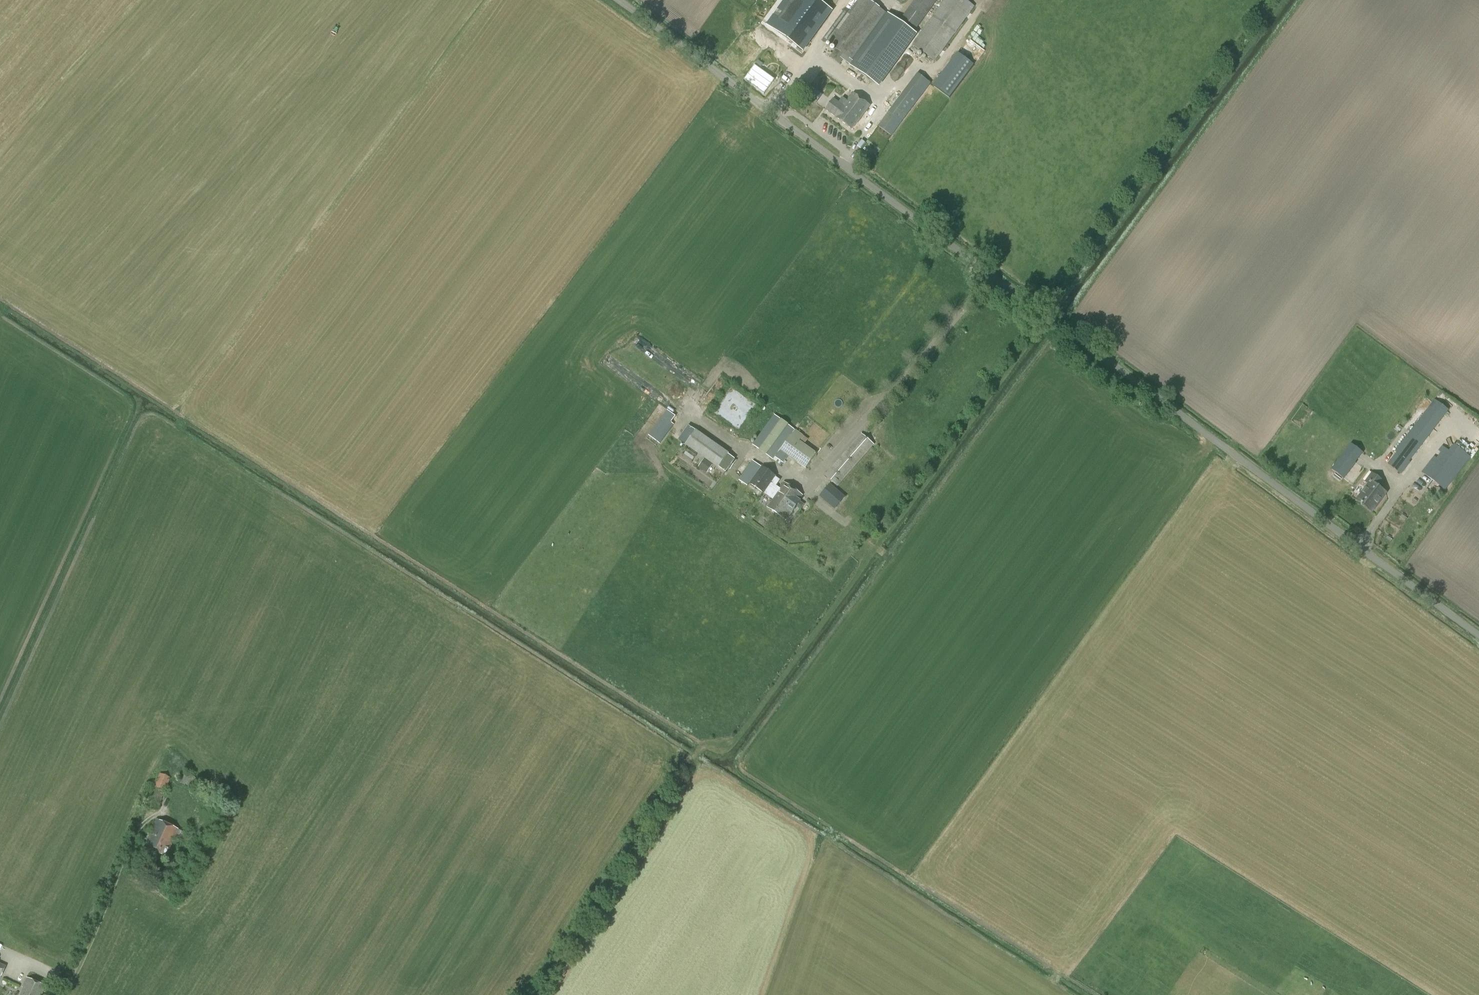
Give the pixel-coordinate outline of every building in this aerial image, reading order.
[(814,0),(786,0),(768,25),(802,50),(830,13),(814,0)] [(887,15),(866,0),(858,0),(827,43),(835,49),(829,57),(839,64),(842,60),(845,56),(853,62),(887,15)] [(900,23),(887,15),(853,62),(845,56),(842,60),(850,66),(873,82),(910,30),(915,33),(938,0),(916,0),(900,23)] [(974,6),(965,0),(944,0),(912,45),(935,62),(974,6)] [(763,94),(777,75),(756,60),(742,79),(763,94)] [(892,136),(930,86),(918,77),(879,127),(892,136)] [(813,89),(809,86),(803,94),(807,98),(813,89)] [(869,108),(853,95),(848,102),(843,99),(840,104),(833,99),(825,110),(836,118),(851,129),(854,125),(856,126),(869,108)] [(1448,404),(1440,398),(1437,402),(1434,400),(1395,451),(1396,453),(1387,464),(1401,474),(1410,463),(1411,464),(1431,438),(1429,436),(1448,411),(1445,408),(1448,404)] [(805,469),(816,454),(804,445),(808,440),(774,415),(753,445),(781,466),(788,456),(805,469)] [(659,444),(673,426),(670,424),(671,422),(663,416),(648,436),(657,442),(659,444)] [(718,468),(728,455),(695,432),(686,445),(718,468)] [(837,486),(874,444),(862,434),(825,476),(837,486)] [(1343,479),(1362,453),(1350,444),(1331,470),(1343,479)] [(1445,491),(1463,468),(1439,450),(1421,473),(1445,491)] [(703,460),(698,467),(707,473),(712,466),(703,460)] [(768,497),(774,488),(779,481),(774,477),(775,477),(752,461),(738,480),(747,486),(749,483),(763,493),(768,497)] [(1372,512),(1386,493),(1378,487),(1381,482),(1371,475),(1366,482),(1369,485),(1356,502),(1362,505),(1372,512)] [(802,496),(784,483),(778,491),(774,488),(768,497),(774,500),(768,509),(786,522),(800,502),(798,500),(802,496)] [(834,510),(841,502),(826,489),(819,497),(834,510)] [(157,807),(170,778),(160,774),(153,788),(152,787),(145,802),(157,807)] [(181,842),(185,833),(156,820),(144,848),(166,857),(174,838),(181,842)] [(45,987),(27,978),(23,987),(24,988),(20,994),(41,994),(45,987)]
